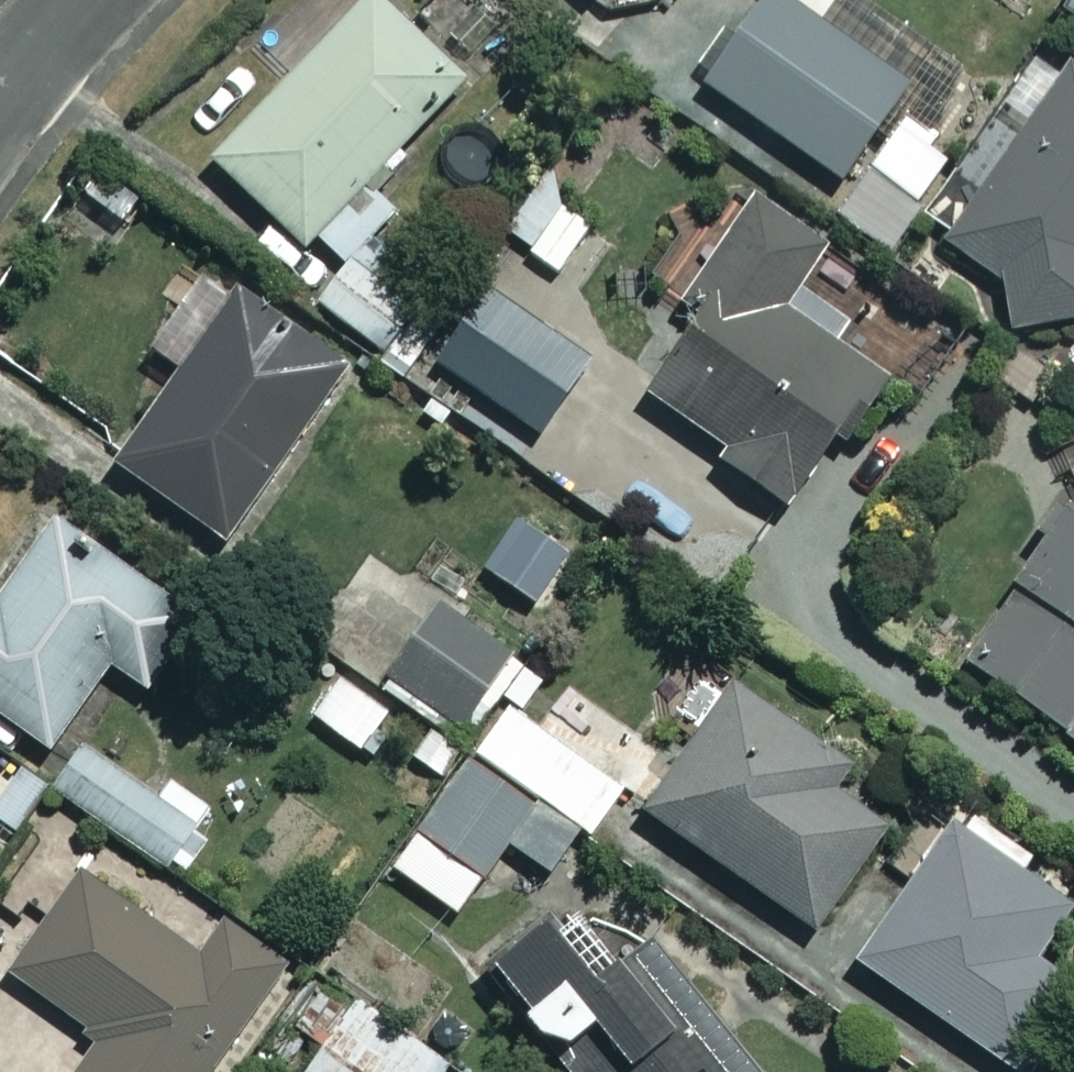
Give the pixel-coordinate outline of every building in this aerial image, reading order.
[(308,233),(339,264),(392,209),(361,179),(459,77),(379,0),(362,0),(211,157),(299,242),(308,233)] [(869,0),(831,0),(816,22),(785,0),(757,0),(702,80),(845,178),(857,161),(916,201),(952,149),(890,106),(933,44),(869,0)] [(917,241),(996,291),(986,306),(1063,355),(1073,338),(1073,68),(1040,47),(917,241)] [(593,224),(542,184),(504,231),(555,271),(593,224)] [(818,242),(754,198),(689,293),(703,303),(642,392),(720,445),(713,455),(783,503),(872,372),(775,305),(818,242)] [(349,261),(318,299),(380,351),(412,314),(349,261)] [(588,359),(486,288),(435,360),(537,432),(588,359)] [(342,366),(235,292),(115,463),(222,537),(342,366)] [(1062,368),(1073,376),(1073,351),(1062,368)] [(951,668),(1073,749),(1073,481),(951,668)] [(52,514),(0,586),(0,714),(46,747),(108,661),(146,689),(197,619),(52,514)] [(509,648),(429,601),(380,686),(460,732),(509,648)] [(389,706),(336,674),(309,717),(362,749),(389,706)] [(845,762),(728,681),(641,807),(810,925),(883,820),(830,783),(845,762)] [(618,789),(505,707),(391,866),(454,911),(505,841),(555,877),(618,789)] [(191,825),(81,745),(51,787),(161,867),(191,825)] [(956,818),(857,960),(1005,1064),(1065,978),(1036,957),(1073,902),(1073,901),(956,818)] [(81,871),(8,973),(99,1038),(75,1071),(209,1071),(281,970),(219,926),(199,955),(81,871)] [(570,897),(480,972),(564,1071),(717,1071),(570,897)] [(354,999),(303,1071),(439,1071),(446,1063),(354,999)]
